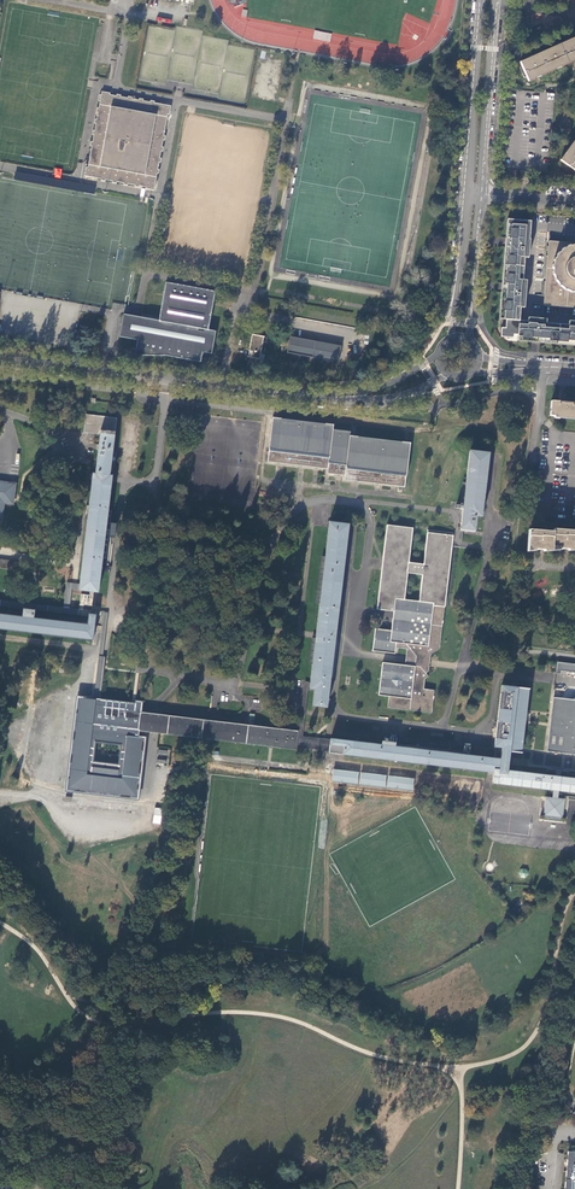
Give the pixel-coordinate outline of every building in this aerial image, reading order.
[(529,81),(574,61),(574,38),(520,62),(529,81)] [(503,169),(549,172),(556,93),(510,89),(503,169)] [(145,188),(153,190),(157,173),(158,174),(159,170),(157,169),(159,162),(160,162),(161,158),(159,158),(160,151),(162,151),(163,147),(161,147),(163,140),(164,140),(165,136),(163,135),(167,114),(169,114),(170,106),(154,103),(154,101),(150,100),(149,102),(142,100),(142,99),(139,98),(138,100),(131,98),(131,97),(127,96),(127,98),(120,96),(120,95),(116,94),(116,96),(109,94),(110,93),(101,91),(98,108),(96,108),(95,112),(97,112),(96,119),(94,119),(93,123),(95,124),(93,131),(92,130),(92,135),(93,135),(92,142),(90,142),(89,146),(91,146),(87,167),(86,167),(84,176),(101,179),(100,180),(104,181),(105,179),(112,181),(112,182),(116,183),(116,181),(123,183),(123,184),(127,185),(127,183),(135,185),(134,186),(138,187),(139,186),(145,187),(145,188)] [(561,159),(574,170),(574,140),(561,159)] [(509,219),(507,218),(505,237),(505,242),(504,247),(501,283),(501,287),(500,292),(498,318),(500,318),(503,287),(507,242),(509,219)] [(522,279),(524,256),(527,220),(509,219),(507,242),(503,287),(500,318),(505,319),(507,319),(506,327),(504,327),(500,327),(499,336),(512,337),(513,334),(516,334),(516,338),(535,339),(574,343),(574,325),(568,324),(545,322),(527,320),(518,320),(519,306),(522,279)] [(550,241),(543,305),(574,308),(574,243),(550,241)] [(163,355),(200,362),(202,352),(211,354),(215,332),(207,330),(215,292),(166,282),(158,320),(123,313),(119,336),(137,340),(135,350),(142,351),(142,354),(141,355),(140,355),(140,356),(163,356),(163,355)] [(251,357),(259,359),(263,336),(252,334),(249,351),(252,351),(251,357)] [(289,337),(286,353),(338,363),(339,358),(332,357),(335,345),(289,337)] [(341,346),(335,345),(332,357),(339,358),(341,346)] [(567,402),(560,401),(558,401),(550,400),(549,415),(554,416),(553,417),(574,419),(574,418),(574,402),(567,402)] [(92,639),(94,627),(95,615),(95,613),(96,610),(83,609),(83,605),(92,606),(94,591),(98,592),(102,557),(105,557),(111,511),(108,510),(112,481),(113,475),(110,475),(113,448),(117,418),(86,414),(84,431),(101,433),(97,464),(96,473),(93,473),(79,584),(72,583),(67,582),(64,607),(0,600),(0,606),(89,616),(88,625),(0,614),(0,629),(92,639)] [(395,486),(404,487),(410,443),(408,443),(403,442),(356,436),(350,436),(350,431),(333,429),(334,425),(273,417),(268,462),(328,469),(327,474),(344,476),(344,480),(395,486)] [(460,528),(475,530),(476,516),(482,516),(482,514),(482,511),(488,459),(489,453),(470,450),(466,483),(463,482),(460,503),(463,503),(461,516),(460,528)] [(3,522),(5,504),(14,505),(15,498),(16,485),(16,483),(0,481),(0,522),(3,522)] [(345,521),(330,519),(329,527),(325,557),(322,556),(316,603),(319,603),(316,632),(315,638),(312,638),(309,664),(312,664),(310,681),(309,682),(309,688),(309,689),(314,689),(312,705),(326,707),(328,690),(336,631),(348,530),(349,524),(345,523),(345,521)] [(373,651),(395,653),(396,646),(403,647),(407,651),(412,657),(411,660),(411,666),(383,663),(379,695),(389,696),(388,708),(431,713),(434,690),(423,689),(424,679),(428,677),(426,674),(428,671),(429,668),(429,663),(430,658),(430,655),(440,648),(444,607),(445,607),(452,546),(454,532),(428,529),(424,564),(409,562),(413,528),(387,525),(383,560),(383,561),(382,564),(382,569),(377,609),(380,609),(394,611),(392,626),(392,630),(378,628),(375,628),(373,651)] [(528,551),(536,551),(537,549),(542,550),(545,550),(544,552),(561,550),(561,549),(565,549),(568,549),(568,551),(574,550),(574,531),(554,529),(554,532),(530,530),(528,551)] [(17,570),(18,561),(0,559),(0,568),(17,570)] [(95,613),(95,615),(104,616),(103,628),(102,632),(100,650),(94,698),(94,702),(96,703),(100,703),(105,657),(103,657),(106,629),(108,614),(108,612),(96,610),(95,613)] [(556,673),(560,674),(561,671),(574,672),(574,664),(557,662),(556,673)] [(329,751),(330,739),(326,739),(303,736),(302,736),(308,688),(309,688),(309,682),(304,682),(300,718),(298,731),(297,747),(329,751)] [(559,776),(554,775),(507,769),(508,763),(511,764),(512,756),(509,756),(509,750),(522,752),(522,751),(521,751),(529,689),(530,689),(511,686),(501,685),(494,747),(495,747),(493,758),(469,755),(462,754),(395,746),(396,741),(396,737),(390,736),(389,742),(389,745),(331,738),(330,738),(330,739),(329,751),(342,752),(342,754),(343,754),(486,771),(488,772),(493,772),(492,783),(553,790),(558,791),(574,793),(574,778),(559,776)] [(134,706),(100,703),(96,703),(94,702),(94,698),(79,696),(78,700),(77,700),(66,790),(137,798),(144,738),(137,737),(138,729),(155,731),(159,732),(271,745),(296,748),(297,747),(298,731),(255,726),(210,721),(139,713),(140,701),(142,702),(142,701),(135,700),(135,702),(134,706)] [(552,702),(574,705),(574,699),(553,696),(552,702)] [(546,750),(574,754),(574,705),(552,702),(546,750)] [(157,749),(156,763),(168,764),(169,750),(157,749)] [(359,772),(333,769),(333,775),(332,781),(357,784),(359,772)] [(386,775),(361,772),(359,784),(385,787),(386,775)] [(414,783),(415,778),(388,775),(387,788),(413,791),(414,783)] [(558,791),(553,790),(552,798),(545,797),(543,816),(562,819),(564,799),(557,798),(558,791)] [(153,823),(160,824),(162,808),(154,807),(153,823)] [(518,877),(527,878),(528,870),(520,868),(518,877)] [(514,915),(519,910),(515,905),(510,910),(514,915)] [(568,1151),(565,1188),(574,1188),(574,1152),(568,1151)]
